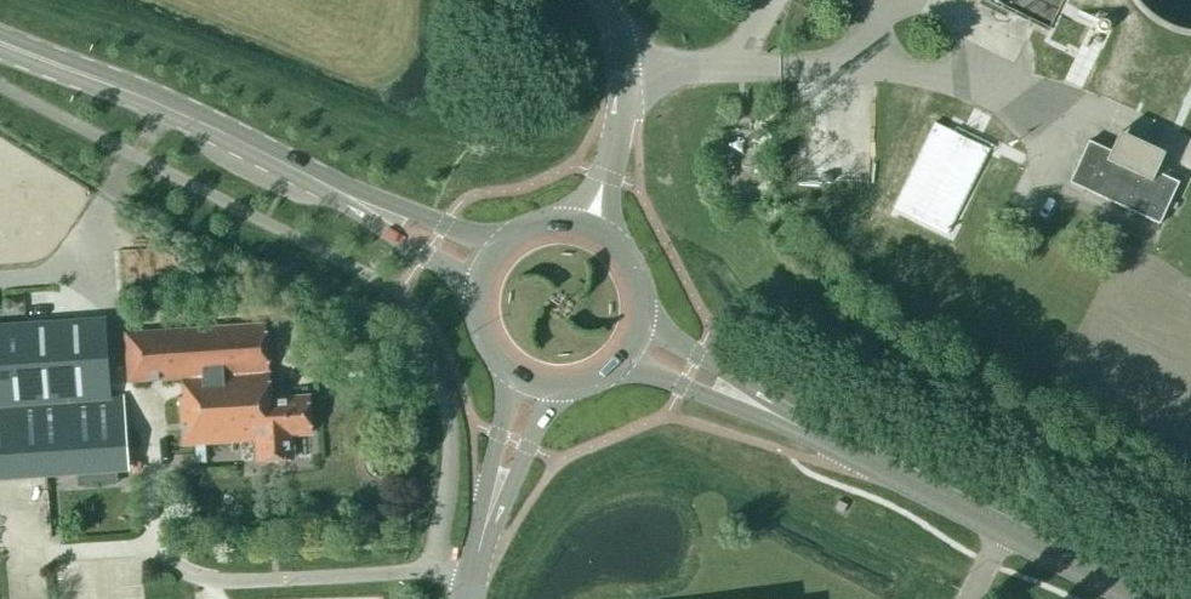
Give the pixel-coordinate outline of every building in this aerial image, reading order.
[(1050,26),(1064,0),(999,0),(1050,26)] [(1160,224),(1180,183),(1157,172),(1166,153),(1121,132),(1112,151),(1089,141),(1070,183),(1160,224)] [(127,468),(124,425),(122,396),(108,397),(103,321),(0,328),(0,477),(127,468)] [(265,323),(133,334),(137,383),(179,380),(184,447),(255,441),(257,463),(297,461),(294,434),(312,433),(309,397),(271,400),(265,323)]
